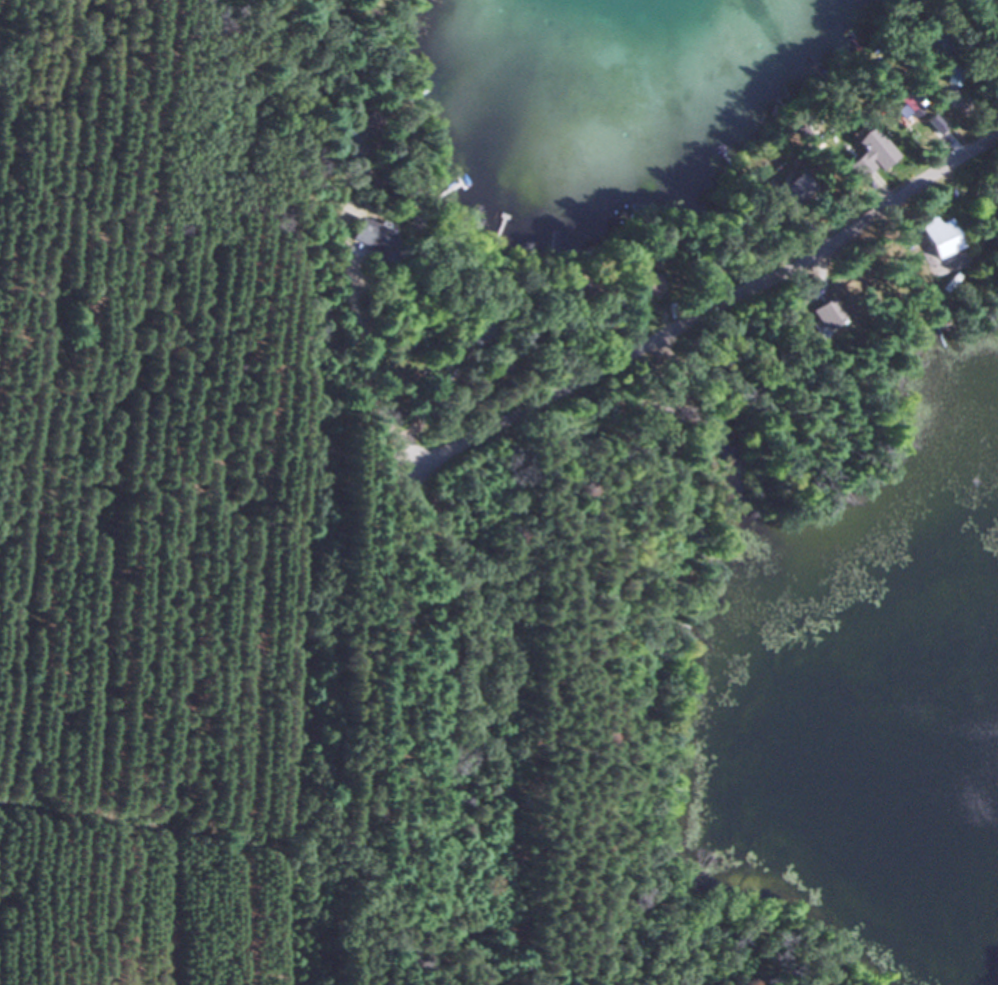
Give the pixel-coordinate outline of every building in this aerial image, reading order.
[(900,118),(918,102),(909,92),(891,109),(900,118)] [(353,119),(365,138),(379,129),(367,110),(353,119)] [(792,187),(799,193),(806,185),(799,179),(792,187)] [(955,248),(942,219),(933,223),(930,218),(913,225),(929,260),(955,248)] [(392,234),(352,219),(344,240),(371,251),(367,261),(380,266),(392,234)] [(846,319),(823,297),(808,313),(830,335),(846,319)] [(499,363),(485,360),(482,374),(497,376),(499,363)]
